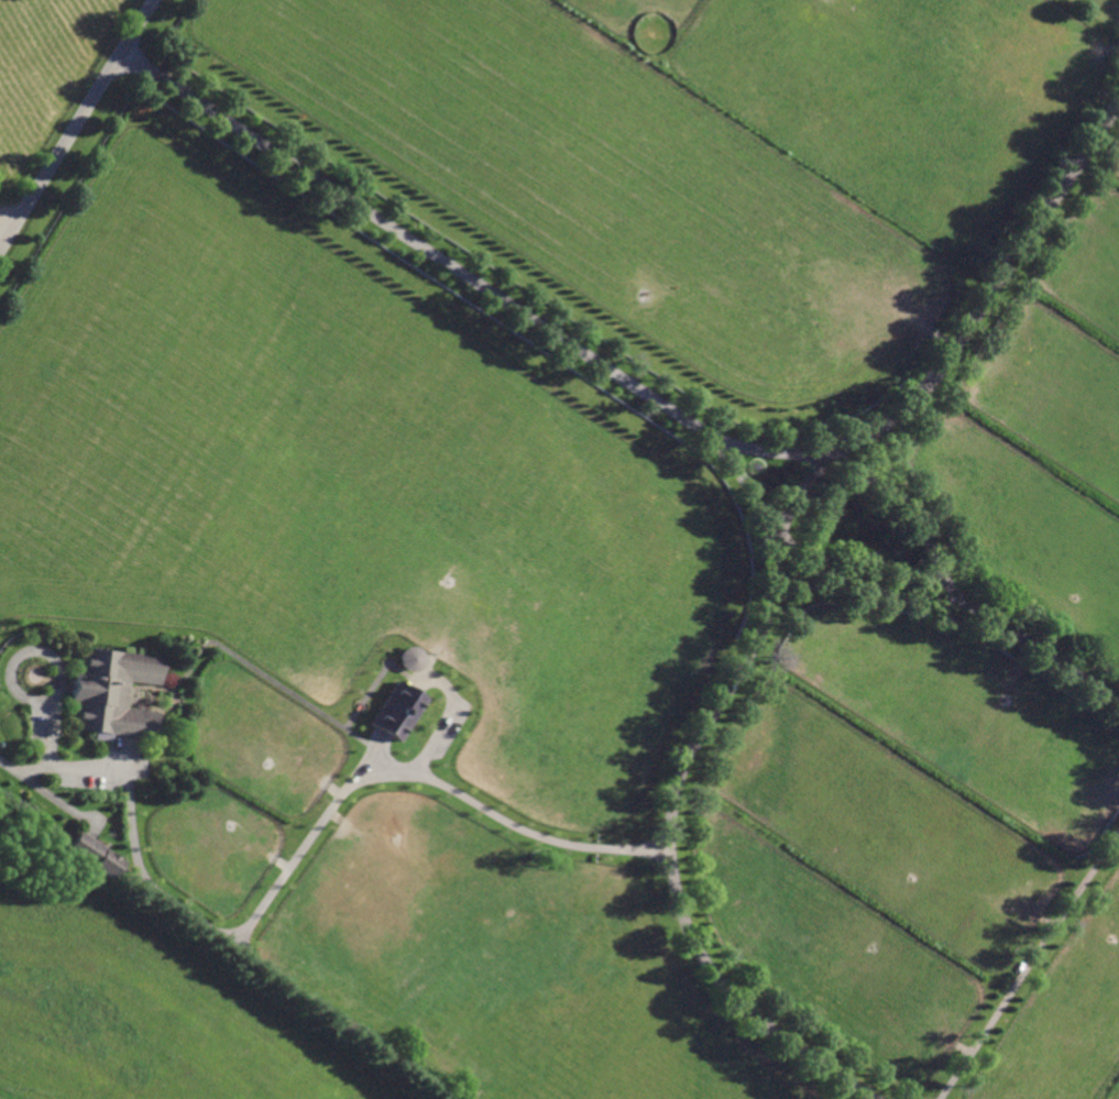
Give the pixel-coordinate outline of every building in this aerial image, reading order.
[(393,655),(406,675),(423,664),(410,644),(393,655)] [(156,682),(156,684),(125,681),(123,708),(155,712),(155,714),(155,718),(153,729),(153,733),(152,739),(141,738),(110,735),(109,741),(108,740),(91,739),(92,730),(75,729),(77,702),(70,701),(73,686),(73,682),(74,674),(76,674),(79,648),(119,652),(160,657),(156,682)] [(397,742),(423,698),(392,680),(366,724),(397,742)] [(94,839),(103,846),(108,848),(122,859),(110,877),(88,861),(66,846),(78,828),(81,831),(94,839)] [(492,902),(485,897),(491,890),(497,894),(492,902)]
